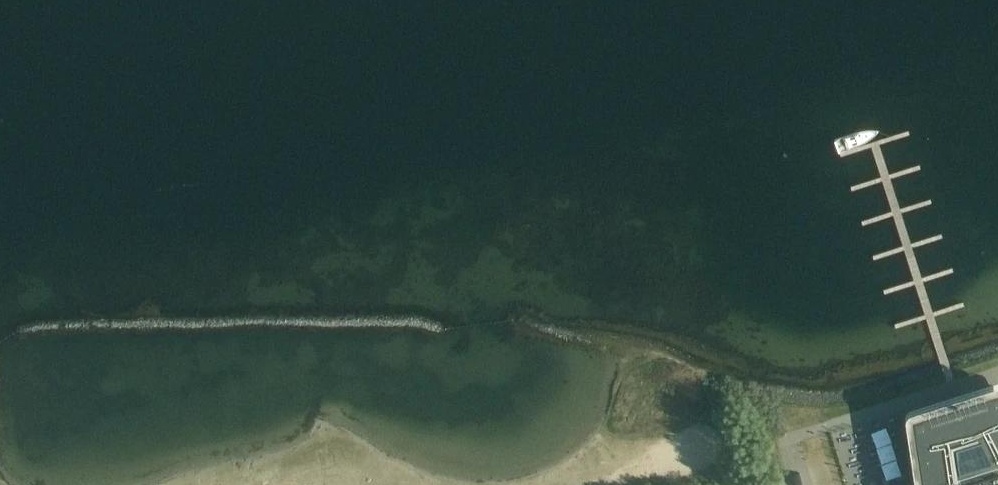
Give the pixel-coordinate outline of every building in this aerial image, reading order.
[(913,416),(923,482),(922,482),(921,482),(921,483),(920,483),(919,484),(997,484),(997,389),(914,415),(913,416)]
